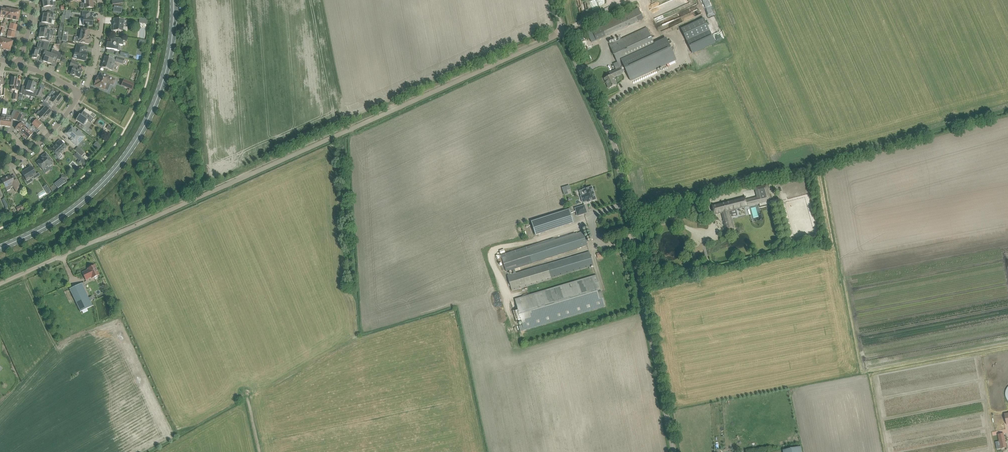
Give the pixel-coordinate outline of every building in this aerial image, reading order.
[(85,8),(93,8),(93,0),(84,0),(85,8)] [(113,12),(118,12),(122,13),(123,4),(123,0),(112,2),(112,6),(114,5),(114,7),(113,12)] [(5,18),(12,20),(13,10),(11,10),(11,9),(7,9),(6,9),(5,18)] [(13,10),(12,20),(18,21),(20,11),(16,10),(16,11),(13,10)] [(634,10),(591,29),(596,40),(610,34),(643,19),(639,10),(635,12),(634,10)] [(83,26),(87,26),(92,26),(93,17),(90,17),(90,12),(85,12),(83,12),(82,18),(84,18),(83,26)] [(52,20),(42,18),(41,23),(45,24),(45,26),(50,26),(51,27),(52,20)] [(704,18),(681,29),(692,53),(715,42),(704,18)] [(127,20),(124,20),(114,19),(113,31),(123,32),(124,25),(127,25),(127,20)] [(610,44),(609,44),(617,62),(618,64),(619,64),(619,66),(620,68),(622,72),(626,70),(630,80),(676,59),(668,41),(656,47),(647,28),(611,44),(610,44)] [(79,34),(79,37),(80,38),(79,42),(85,43),(90,44),(91,39),(89,38),(90,30),(85,29),(82,29),(81,34),(79,34)] [(49,35),(40,33),(39,38),(42,38),(42,40),(48,41),(52,41),(53,35),(49,35)] [(106,48),(109,49),(109,50),(112,50),(112,49),(119,50),(121,45),(123,46),(124,41),(123,40),(122,39),(120,39),(119,39),(118,38),(116,38),(115,38),(113,38),(112,39),(111,39),(111,43),(108,43),(107,45),(106,48)] [(6,40),(4,49),(6,50),(10,51),(13,42),(6,40)] [(44,45),(45,42),(42,41),(41,45),(40,45),(39,45),(38,49),(35,48),(34,51),(32,58),(36,59),(38,56),(40,56),(41,50),(43,51),(44,45)] [(85,46),(78,44),(77,44),(76,50),(75,50),(74,55),(79,56),(78,59),(86,61),(86,60),(87,60),(87,58),(87,57),(88,53),(84,52),(85,46)] [(52,50),(51,53),(48,63),(52,64),(53,61),(55,61),(57,62),(57,59),(58,59),(60,60),(62,57),(61,53),(52,50)] [(43,61),(48,63),(51,53),(44,51),(44,52),(42,57),(44,58),(43,61)] [(117,57),(116,60),(113,59),(110,58),(105,57),(102,67),(112,71),(115,61),(123,64),(124,60),(117,57)] [(82,71),(81,70),(82,69),(78,67),(79,64),(72,61),(70,66),(73,67),(70,75),(75,77),(75,76),(80,78),(80,76),(81,76),(82,75),(81,74),(82,71)] [(611,76),(604,78),(609,88),(617,85),(613,77),(622,73),(622,72),(620,68),(616,70),(609,73),(611,76)] [(98,77),(97,79),(95,84),(96,84),(95,85),(105,89),(107,83),(113,85),(115,80),(109,77),(110,77),(100,73),(99,77),(98,77)] [(12,78),(11,83),(11,86),(12,86),(12,90),(19,91),(20,81),(17,81),(18,79),(12,78)] [(27,91),(32,93),(31,96),(35,98),(36,95),(37,93),(38,90),(35,89),(36,84),(34,83),(34,82),(32,81),(31,82),(29,81),(27,87),(22,86),(21,93),(26,95),(27,91)] [(44,101),(45,102),(49,105),(51,102),(56,106),(58,104),(58,105),(63,98),(56,92),(53,95),(54,96),(52,99),(48,96),(44,101)] [(48,118),(50,116),(53,113),(47,108),(49,106),(44,102),(42,104),(44,107),(40,111),(41,112),(38,116),(41,118),(40,118),(44,121),(48,117),(48,118)] [(76,120),(80,123),(88,128),(85,132),(90,135),(92,131),(89,128),(93,123),(92,122),(97,115),(90,111),(90,112),(85,108),(80,116),(79,115),(76,120)] [(15,129),(19,132),(25,126),(26,126),(23,124),(25,122),(21,119),(23,115),(19,114),(16,121),(19,122),(20,122),(21,123),(19,125),(15,129)] [(19,133),(23,137),(29,130),(32,127),(30,125),(27,128),(25,126),(19,132),(19,133)] [(29,130),(23,137),(26,140),(27,140),(33,134),(31,132),(33,131),(34,127),(33,126),(29,130)] [(70,140),(74,143),(77,146),(86,136),(78,130),(77,131),(71,126),(65,134),(71,139),(70,140)] [(61,153),(67,147),(60,140),(56,144),(57,144),(51,150),(58,156),(61,159),(64,156),(61,153)] [(84,153),(78,147),(75,150),(81,156),(84,153)] [(37,162),(40,167),(43,170),(46,173),(50,170),(47,167),(53,162),(46,153),(42,156),(43,158),(37,162)] [(79,165),(81,162),(84,165),(87,163),(79,156),(77,158),(79,160),(76,162),(79,165)] [(22,173),(25,177),(27,181),(36,175),(31,167),(22,173)] [(17,179),(14,181),(11,175),(2,180),(4,185),(5,188),(7,191),(11,189),(10,188),(13,186),(16,192),(22,188),(17,179)] [(567,190),(570,189),(569,185),(562,187),(563,195),(568,194),(567,190)] [(744,197),(712,205),(714,215),(722,213),(726,230),(734,228),(730,211),(747,206),(760,203),(770,201),(766,185),(756,188),(758,197),(746,200),(745,197),(744,197)] [(580,191),(583,202),(587,201),(587,202),(596,199),(593,191),(594,190),(593,188),(592,188),(592,187),(587,188),(586,188),(584,189),(580,191)] [(584,205),(575,208),(578,216),(587,213),(584,205)] [(531,221),(536,235),(574,223),(570,209),(531,221)] [(554,238),(499,255),(500,258),(501,258),(502,258),(505,268),(506,271),(512,269),(514,274),(516,274),(515,268),(532,263),(582,247),(587,245),(583,232),(578,233),(575,234),(575,232),(556,239),(555,238),(554,239),(554,238)] [(585,253),(547,264),(516,274),(514,274),(507,276),(511,291),(551,279),(551,278),(589,267),(593,265),(589,252),(585,253)] [(90,267),(89,268),(87,269),(88,270),(82,272),(86,280),(92,277),(92,278),(99,275),(95,265),(93,266),(92,266),(90,267)] [(515,299),(518,309),(513,311),(516,323),(522,322),(524,330),(606,306),(596,275),(515,299)] [(70,289),(72,293),(81,312),(92,306),(82,283),(70,289)] [(998,435),(1001,448),(1007,447),(1004,433),(998,435)]
